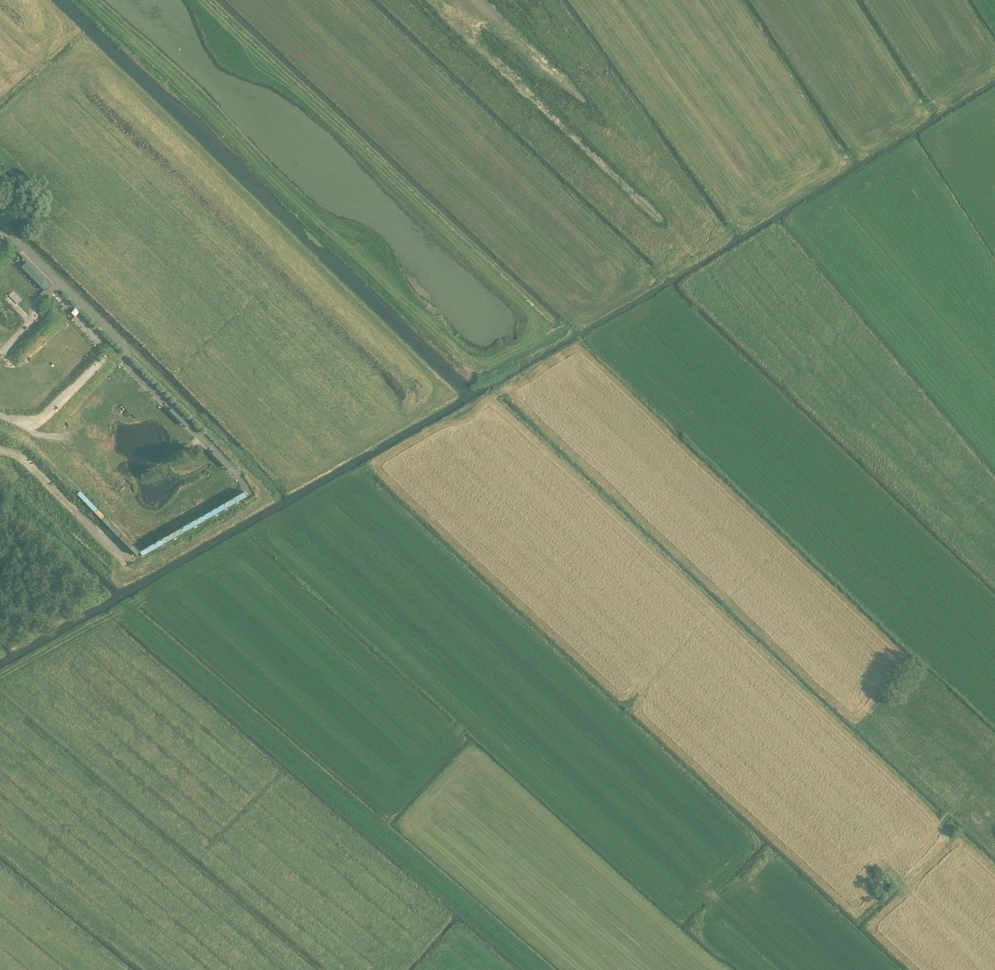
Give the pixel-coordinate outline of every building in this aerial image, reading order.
[(45,291),(51,284),(26,261),(20,268),(45,291)] [(19,304),(23,298),(13,290),(9,295),(19,304)]
